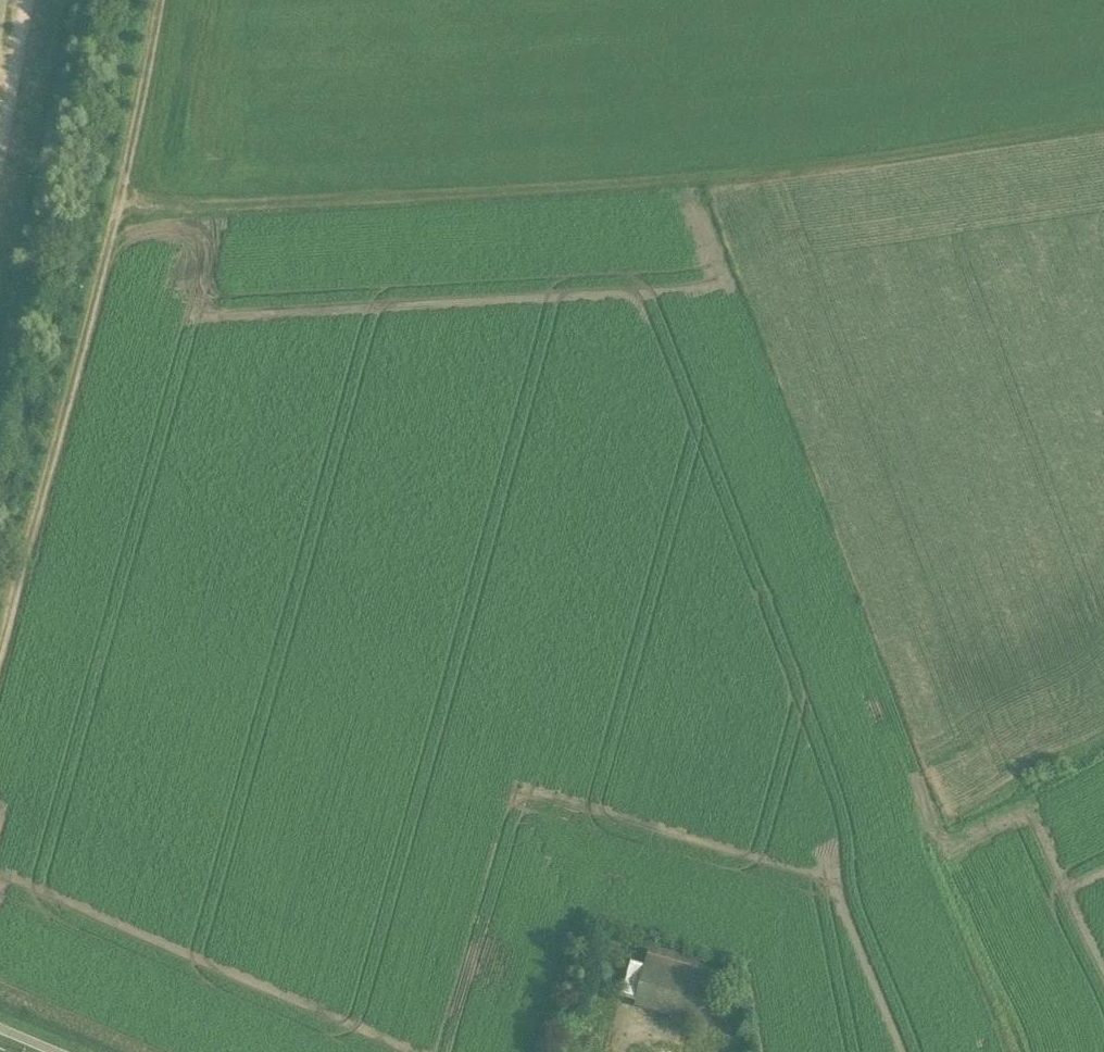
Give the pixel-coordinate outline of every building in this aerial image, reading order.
[(650,946),(645,962),(632,1007),(705,1028),(723,968),(650,946)]
